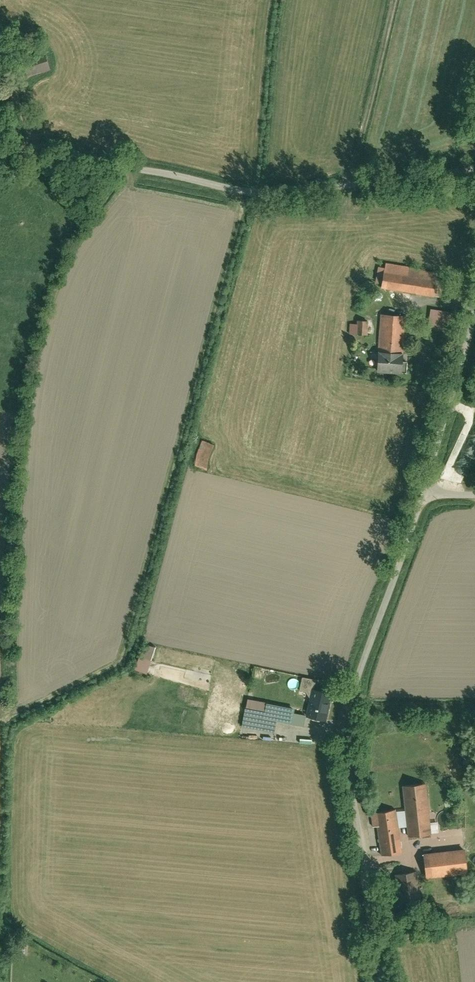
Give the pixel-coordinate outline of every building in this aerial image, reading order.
[(385,284),(384,287),(436,296),(440,277),(410,272),(411,267),(388,263),(388,267),(385,284)] [(385,284),(388,267),(380,266),(377,283),(385,284)] [(430,326),(458,331),(461,313),(434,308),(430,326)] [(407,316),(382,314),(379,352),(405,353),(407,316)] [(359,334),(359,324),(350,324),(350,334),(359,334)] [(405,353),(379,352),(378,371),(404,373),(405,353)] [(210,469),(216,444),(202,440),(196,465),(210,469)] [(154,660),(158,646),(145,642),(141,656),(154,660)] [(149,674),(154,660),(141,656),(136,670),(149,674)] [(312,697),(314,688),(316,688),(318,679),(303,676),(300,690),(307,691),(312,697)] [(316,688),(314,688),(312,697),(309,715),(308,716),(327,720),(332,694),(333,692),(328,691),(316,688)] [(297,708),(250,699),(245,726),(278,733),(280,721),(294,724),(297,712),(297,708)] [(309,715),(297,712),(294,724),(306,727),(308,716),(309,715)] [(433,835),(428,784),(403,786),(405,811),(407,828),(408,837),(433,835)] [(398,812),(398,810),(376,813),(371,814),(373,828),(378,828),(382,856),(403,853),(400,829),(398,812)] [(405,811),(398,812),(400,829),(407,828),(405,811)] [(467,849),(426,854),(428,878),(470,874),(467,849)] [(418,898),(414,874),(405,876),(408,900),(418,898)]
